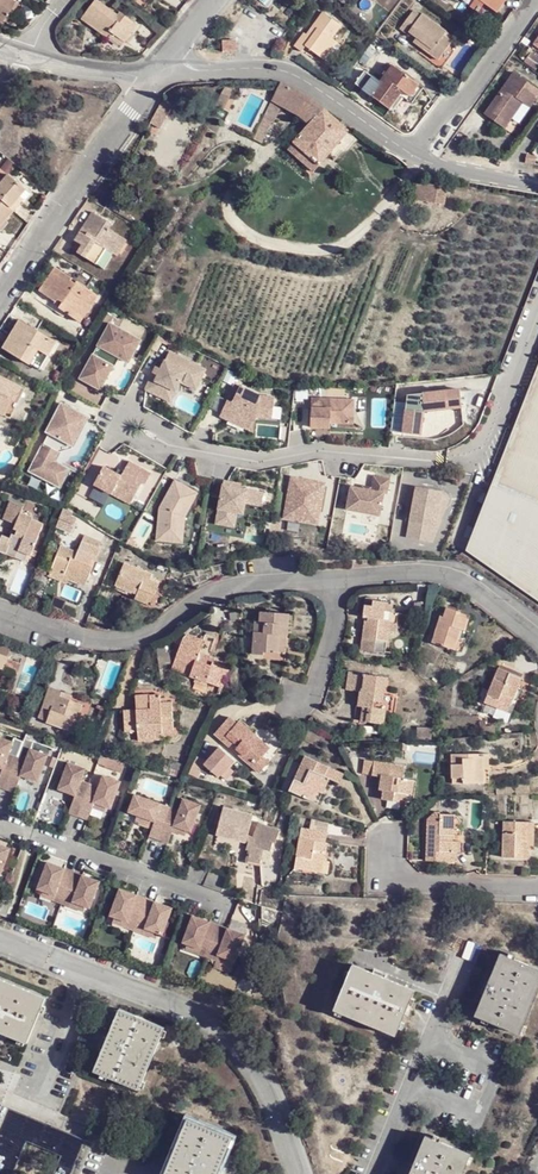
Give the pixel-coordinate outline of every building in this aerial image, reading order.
[(5,24),(18,5),(10,0),(0,0),(0,21),(5,24)] [(99,0),(96,0),(82,18),(111,37),(116,31),(127,41),(141,24),(123,10),(120,16),(99,0)] [(144,3),(151,9),(157,0),(146,0),(144,3)] [(480,14),(486,6),(478,0),(462,0),(480,14)] [(486,6),(494,12),(503,0),(478,0),(486,6)] [(404,29),(415,37),(425,44),(420,51),(435,62),(449,43),(437,34),(441,29),(417,12),(413,17),(406,11),(392,32),(399,37),(404,29)] [(333,24),(318,13),(301,39),(296,36),(288,49),(297,56),(300,50),(319,65),(333,43),(323,36),(333,24)] [(425,44),(415,37),(410,44),(420,51),(425,44)] [(406,106),(419,88),(393,68),(379,86),(365,74),(355,88),(386,112),(396,99),(402,102),(406,106)] [(509,85),(505,89),(503,87),(486,110),(506,124),(525,98),(532,103),(537,94),(537,84),(516,68),(506,83),(509,85)] [(285,84),(282,82),(272,101),(300,114),(314,99),(301,92),(290,86),(285,84)] [(232,91),(223,87),(215,104),(223,108),(232,91)] [(425,92),(419,88),(406,106),(412,111),(425,92)] [(315,100),(314,99),(300,114),(287,128),(285,131),(320,162),(335,144),(348,130),(329,113),(321,104),(316,101),(315,100)] [(392,116),(402,102),(396,99),(386,112),(392,116)] [(177,107),(166,101),(154,123),(165,131),(177,107)] [(300,114),(272,101),(264,116),(272,120),(287,128),(300,114)] [(272,120),(264,116),(253,136),(262,141),(272,120)] [(349,158),(362,143),(348,130),(335,144),(349,158)] [(9,173),(0,166),(0,183),(9,173)] [(9,173),(0,183),(0,227),(1,228),(16,210),(32,191),(27,187),(9,173)] [(442,205),(446,188),(422,184),(419,201),(442,205)] [(108,254),(116,259),(128,240),(111,230),(114,225),(95,214),(87,228),(92,231),(87,240),(81,236),(76,245),(83,249),(79,256),(99,267),(108,254)] [(87,228),(81,236),(87,240),(92,231),(87,228)] [(108,274),(116,259),(108,254),(99,267),(108,274)] [(90,287),(81,282),(78,278),(58,266),(42,292),(58,302),(60,297),(67,301),(62,308),(68,312),(78,318),(95,291),(90,287)] [(84,278),(81,282),(90,287),(92,283),(84,278)] [(101,294),(95,291),(78,318),(84,322),(101,294)] [(60,297),(58,302),(53,310),(65,317),(68,312),(62,308),(67,301),(60,297)] [(31,366),(47,338),(21,323),(5,350),(31,366)] [(141,343),(110,326),(80,381),(100,392),(113,368),(108,366),(114,357),(120,360),(129,365),(141,343)] [(59,345),(47,338),(31,366),(43,373),(59,345)] [(196,392),(206,372),(169,354),(161,371),(157,369),(145,392),(171,404),(180,384),(196,392)] [(113,368),(115,370),(120,360),(114,357),(108,366),(113,368)] [(537,599),(537,370),(466,551),(537,599)] [(19,388),(0,377),(0,410),(5,413),(19,388)] [(232,404),(240,388),(235,386),(227,402),(232,404)] [(19,388),(5,413),(0,410),(0,417),(10,423),(27,392),(19,388)] [(260,398),(240,388),(232,404),(227,402),(220,418),(230,423),(233,415),(249,423),(257,418),(273,420),(275,399),(260,398)] [(406,403),(403,434),(421,436),(423,412),(462,408),(460,390),(407,396),(406,403)] [(331,427),(331,424),(354,425),(355,401),(312,400),(311,429),(325,429),(326,426),(331,427)] [(25,473),(60,489),(70,468),(63,464),(86,415),(58,402),(25,473)] [(395,403),(392,433),(403,434),(406,403),(395,403)] [(253,434),(257,418),(249,423),(233,415),(230,423),(253,434)] [(130,506),(148,471),(127,460),(120,475),(103,466),(92,486),(130,506)] [(289,476),(280,518),(317,526),(326,483),(289,476)] [(157,541),(185,544),(191,486),(162,483),(157,541)] [(213,525),(237,529),(242,504),(260,508),(263,492),(221,484),(213,525)] [(384,494),(352,488),(347,510),(380,516),(384,494)] [(444,494),(441,493),(417,489),(409,538),(432,542),(442,517),(437,516),(439,508),(441,509),(446,503),(447,499),(447,497),(445,495),(444,494)] [(16,517),(10,535),(11,535),(21,539),(19,546),(30,551),(41,518),(33,515),(34,510),(21,506),(23,498),(10,494),(4,513),(16,517)] [(437,516),(442,517),(446,503),(441,509),(439,508),(437,516)] [(60,511),(55,528),(70,533),(75,516),(60,511)] [(10,535),(1,532),(0,534),(0,548),(6,551),(11,535),(10,535)] [(99,541),(80,535),(76,547),(61,541),(51,564),(66,569),(64,577),(83,583),(92,561),(87,559),(89,552),(95,554),(99,541)] [(30,551),(19,546),(17,552),(28,557),(30,551)] [(141,592),(146,596),(153,585),(141,578),(145,573),(123,558),(107,582),(135,600),(141,592)] [(152,599),(146,596),(141,592),(135,600),(146,607),(152,599)] [(366,605),(357,604),(355,616),(360,618),(356,650),(383,653),(387,618),(377,618),(381,601),(368,598),(366,605)] [(453,611),(442,608),(439,619),(433,617),(425,643),(449,651),(454,632),(459,634),(465,618),(451,615),(453,611)] [(276,634),(287,636),(288,613),(259,610),(258,621),(252,619),(249,655),(263,656),(263,650),(274,651),(276,634)] [(286,652),(287,636),(276,634),(274,651),(286,652)] [(201,636),(195,654),(206,658),(212,640),(201,636)] [(0,637),(0,655),(5,656),(10,641),(0,637)] [(193,659),(195,654),(176,646),(170,659),(190,667),(187,677),(217,688),(224,665),(211,661),(210,666),(193,659)] [(9,659),(7,667),(20,671),(22,663),(9,659)] [(488,689),(495,695),(507,680),(487,663),(464,691),(478,702),(488,689)] [(383,673),(346,670),(345,688),(357,688),(357,701),(368,702),(367,717),(385,717),(385,703),(377,703),(377,696),(383,696),(383,673)] [(66,692),(50,685),(43,703),(52,705),(46,721),(74,731),(85,703),(64,696),(66,692)] [(484,708),(495,695),(488,689),(478,702),(484,708)] [(150,709),(122,711),(122,732),(159,729),(160,734),(174,734),(173,701),(148,702),(150,709)] [(232,723),(226,715),(211,730),(258,774),(269,761),(263,756),(269,749),(237,718),(232,723)] [(0,736),(0,786),(3,787),(15,755),(6,751),(11,740),(0,736)] [(501,738),(501,748),(520,748),(520,739),(501,738)] [(187,772),(195,778),(203,767),(224,783),(232,772),(227,768),(234,759),(215,745),(204,761),(199,757),(187,772)] [(24,758),(15,755),(3,787),(12,791),(17,779),(19,773),(31,778),(35,779),(45,753),(28,746),(24,758)] [(405,763),(367,752),(363,767),(380,773),(377,787),(381,788),(379,797),(405,804),(408,794),(402,793),(407,774),(403,773),(405,763)] [(482,754),(452,753),(450,783),(484,785),(485,767),(482,767),(482,754)] [(345,773),(306,756),(289,793),(313,802),(323,778),(340,785),(345,773)] [(83,766),(66,760),(56,786),(60,788),(73,792),(71,798),(66,810),(75,813),(88,781),(79,778),(83,766)] [(31,778),(19,773),(17,779),(29,783),(31,778)] [(97,785),(88,781),(75,813),(85,817),(90,805),(92,800),(104,804),(108,806),(118,779),(101,773),(97,785)] [(73,792),(60,788),(58,793),(71,798),(73,792)] [(168,806),(133,792),(126,810),(136,813),(152,819),(150,824),(147,835),(156,838),(168,806)] [(177,809),(168,806),(156,838),(166,842),(170,829),(172,824),(185,829),(189,830),(198,804),(182,797),(177,809)] [(104,804),(92,800),(90,805),(102,810),(104,804)] [(254,818),(224,809),(217,834),(249,844),(250,843),(254,839),(248,838),(254,818)] [(152,819),(136,813),(134,818),(150,824),(152,819)] [(440,821),(426,821),(425,860),(452,861),(464,861),(464,851),(458,851),(459,815),(439,814),(440,821)] [(527,843),(526,821),(504,820),(504,855),(532,855),(532,843),(527,843)] [(537,821),(526,821),(527,843),(532,843),(537,843),(537,821)] [(281,831),(259,823),(252,837),(254,839),(250,843),(249,844),(247,851),(250,851),(247,863),(260,867),(261,862),(269,863),(272,853),(270,853),(273,844),(276,845),(281,831)] [(185,829),(172,824),(170,829),(183,834),(185,829)] [(323,853),(330,854),(333,840),(327,840),(328,832),(301,828),(295,868),(321,873),(323,853)] [(296,836),(288,834),(285,850),(293,852),(296,836)] [(216,837),(212,848),(222,852),(227,841),(216,837)] [(327,874),(330,854),(323,853),(321,873),(327,874)] [(71,870),(45,860),(35,886),(39,888),(52,893),(50,898),(59,902),(71,870)] [(97,880),(71,870),(59,902),(69,905),(71,900),(83,904),(87,906),(97,880)] [(144,897),(117,887),(107,914),(124,920),(122,925),(131,929),(144,897)] [(52,893),(39,888),(37,893),(50,898),(52,893)] [(170,907),(144,897),(131,929),(141,932),(143,927),(155,932),(159,933),(170,907)] [(83,904),(71,900),(69,905),(81,910),(83,904)] [(217,925),(191,914),(181,940),(185,942),(197,947),(195,952),(205,956),(217,925)] [(124,920),(112,915),(110,921),(122,925),(124,920)] [(243,935),(217,925),(205,956),(214,960),(216,954),(229,959),(232,961),(243,935)] [(155,932),(143,927),(141,932),(153,937),(155,932)] [(197,947),(185,942),(183,948),(195,952),(197,947)] [(515,950),(489,1011),(535,1030),(537,1023),(537,959),(515,950)] [(216,954),(214,960),(226,965),(229,959),(216,954)] [(436,985),(372,959),(353,1004),(417,1030),(436,985)] [(42,1039),(60,994),(0,970),(0,1023),(42,1039)] [(179,1021),(133,1002),(109,1065),(155,1083),(179,1021)] [(22,1139),(60,1154),(55,1163),(80,1172),(94,1143),(0,1107),(0,1173),(10,1173),(22,1139)] [(200,1115),(177,1173),(228,1173),(244,1132),(200,1115)] [(443,1133),(426,1173),(480,1173),(489,1152),(443,1133)] [(55,1163),(51,1173),(79,1173),(80,1172),(55,1163)]
